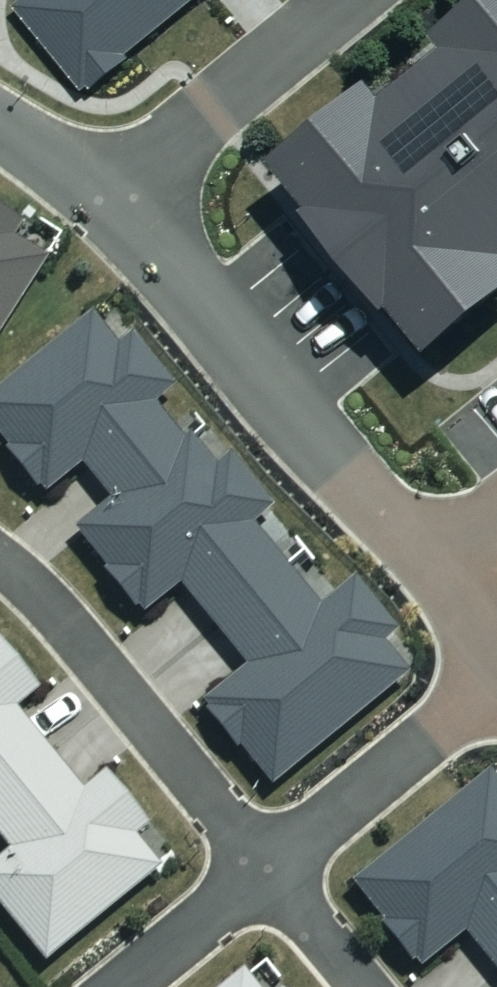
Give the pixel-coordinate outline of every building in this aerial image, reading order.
[(13,6),(83,91),(89,86),(92,90),(130,59),(127,55),(195,0),(21,0),(13,6)] [(441,37),(452,50),(389,101),(377,86),(280,166),(317,211),(311,216),(393,316),(399,311),(436,356),(496,306),(496,0),(486,0),(441,37)] [(46,260),(12,239),(21,225),(0,212),(0,332),(46,260)] [(4,455),(34,492),(38,489),(43,496),(79,467),(109,503),(183,442),(154,406),(173,391),(130,337),(115,349),(90,318),(0,391),(0,441),(9,452),(4,455)] [(189,437),(183,442),(109,503),(73,532),(107,572),(102,576),(132,613),(136,609),(142,617),(179,587),(213,628),(287,568),(253,527),(272,512),(228,458),(215,469),(189,437)] [(320,609),(287,568),(213,628),(246,669),(202,704),(208,712),(204,715),(235,753),(238,750),(270,790),(409,679),(383,646),(396,635),(353,582),(320,609)] [(48,753),(13,711),(39,691),(0,643),(0,792),(48,753)] [(0,859),(0,910),(46,965),(159,872),(132,839),(147,827),(105,776),(83,794),(48,753),(0,792),(0,845),(7,854),(0,859)] [(496,978),(496,784),(490,774),(348,886),(381,927),(378,930),(409,968),(413,965),(420,973),(465,937),(496,978)] [(242,975),(228,986),(251,986),(242,975)]
